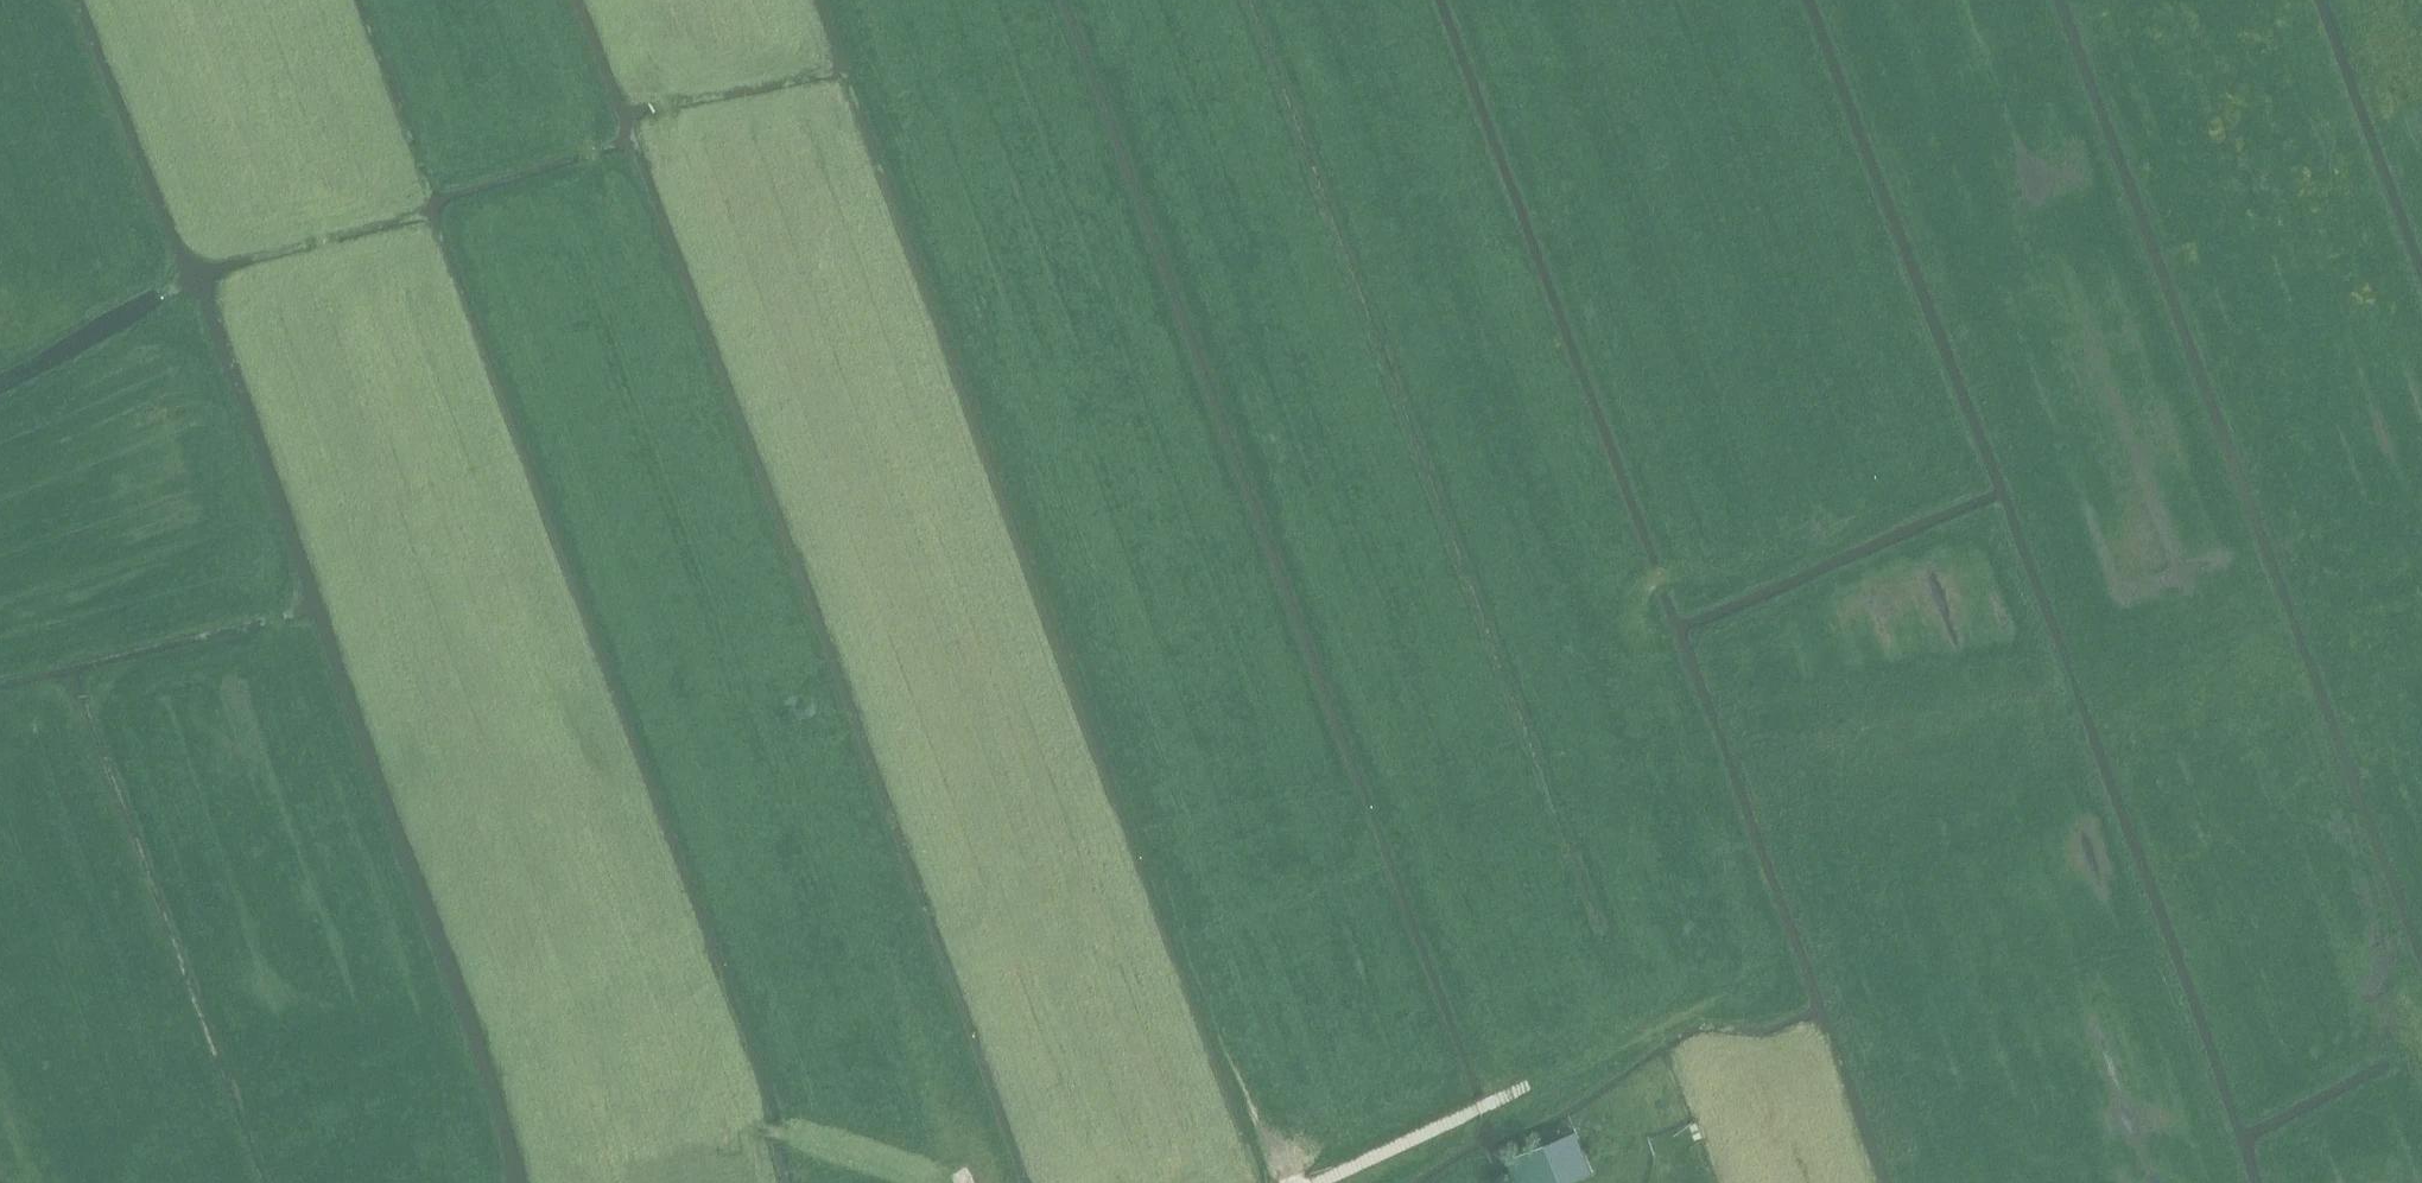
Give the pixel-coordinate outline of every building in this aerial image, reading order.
[(1506,1157),(1516,1182),(1564,1182),(1592,1172),(1576,1131),(1506,1157)]
